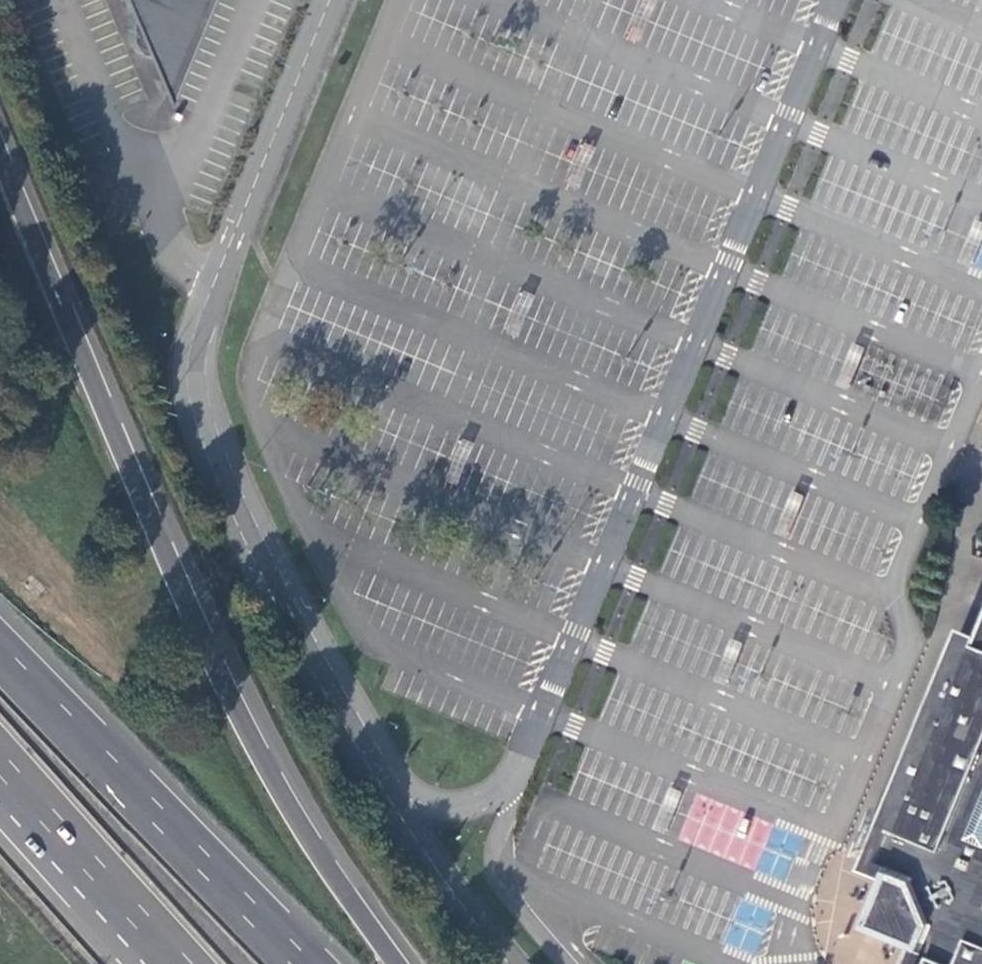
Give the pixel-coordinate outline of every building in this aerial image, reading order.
[(196,14),(201,0),(161,0),(196,14)] [(978,642),(968,638),(956,668),(918,760),(897,811),(876,863),(892,870),(884,888),(869,924),(907,941),(924,948),(917,963),(918,963),(981,963),(981,632),(978,642)]
